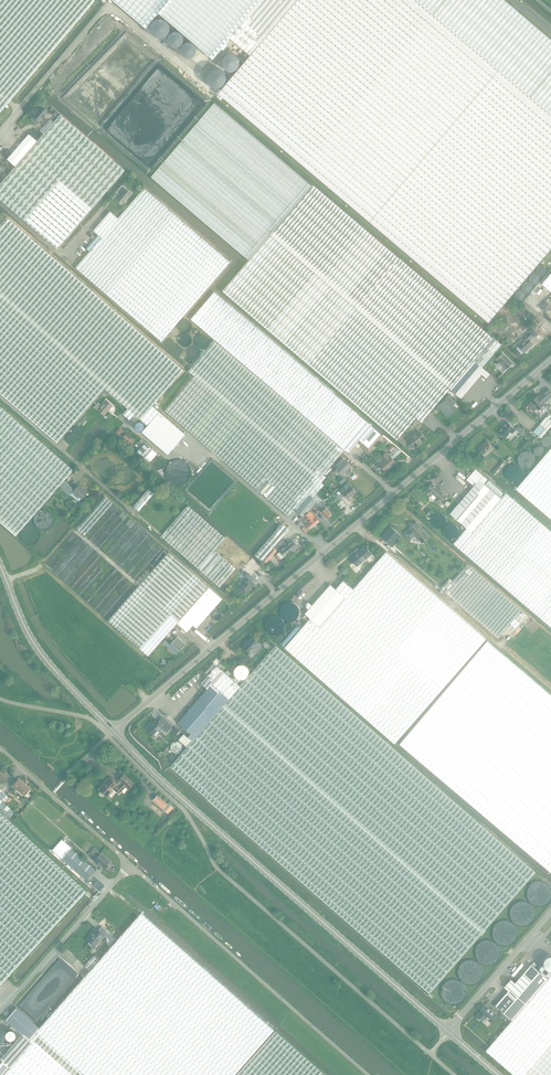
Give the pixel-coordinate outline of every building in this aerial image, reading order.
[(94,0),(0,0),(0,91),(10,100),(94,0)] [(145,28),(158,13),(211,58),(229,37),(260,0),(112,0),(145,28)] [(219,93),(224,98),(489,322),(550,249),(550,40),(504,0),(260,0),(229,37),(251,55),(243,65),(219,93)] [(10,100),(0,91),(0,112),(10,100)] [(33,117),(31,119),(36,123),(37,121),(39,122),(48,112),(41,106),(37,110),(38,111),(33,117)] [(50,119),(40,131),(43,134),(53,122),(50,119)] [(541,283),(550,291),(550,272),(541,283)] [(213,292),(190,319),(341,447),(364,420),(213,292)] [(545,313),(550,306),(547,303),(546,301),(540,308),(545,313)] [(191,328),(191,326),(189,324),(188,323),(187,322),(186,322),(184,322),(183,323),(182,323),(181,324),(180,325),(180,327),(180,329),(180,330),(181,331),(183,333),(184,333),(185,333),(187,333),(188,332),(189,332),(190,330),(191,328)] [(530,341),(534,338),(531,335),(529,332),(523,338),(525,341),(519,346),(524,352),(533,345),(530,341)] [(191,341),(190,339),(190,338),(189,337),(188,336),(187,335),(185,335),(183,335),(182,336),(181,337),(180,338),(180,339),(179,341),(180,343),(181,345),(183,346),(184,346),(185,347),(186,346),(187,346),(189,345),(190,343),(191,342),(191,341)] [(208,343),(208,341),(207,339),(206,338),(205,337),(204,337),(202,336),(201,337),(200,337),(198,338),(197,339),(196,340),(196,343),(196,345),(197,346),(197,347),(198,348),(199,349),(202,349),(203,349),(205,349),(206,347),(208,346),(208,344),(208,343)] [(294,509),(296,511),(309,497),(315,502),(317,505),(320,503),(323,502),(321,500),(315,495),(324,485),(321,483),(330,472),(327,470),(343,452),(213,342),(191,367),(188,371),(193,376),(164,411),(257,490),(266,480),(271,484),(262,494),(288,516),(294,509)] [(198,354),(198,353),(198,352),(197,351),(196,349),(195,348),(194,348),(192,347),(190,347),(189,347),(187,349),(186,351),(185,352),(185,353),(186,355),(186,356),(187,357),(189,359),(190,359),(191,359),(192,359),(194,359),(195,358),(196,358),(197,356),(198,355),(198,354)] [(499,364),(502,367),(503,366),(506,369),(512,363),(502,353),(496,359),(500,363),(499,364)] [(538,398),(544,404),(550,398),(550,393),(548,389),(538,398)] [(448,397),(439,405),(448,416),(457,408),(454,404),(457,401),(451,393),(448,396),(448,397)] [(544,405),(544,404),(538,398),(537,397),(531,402),(529,404),(532,408),(534,406),(538,410),(544,405)] [(112,406),(106,400),(101,406),(99,404),(95,408),(104,415),(112,406)] [(64,480),(73,470),(0,407),(0,522),(15,536),(39,509),(59,487),(64,481),(64,480)] [(545,429),(538,436),(541,439),(550,427),(550,417),(548,415),(540,425),(545,429)] [(364,420),(341,447),(344,450),(349,452),(358,442),(368,450),(378,439),(380,441),(382,441),(385,438),(371,426),(364,420)] [(515,428),(508,422),(499,433),(506,438),(512,432),(513,434),(516,430),(515,429),(515,428)] [(524,430),(521,433),(526,437),(525,438),(527,440),(531,436),(524,430)] [(418,431),(407,440),(410,443),(409,444),(409,446),(412,449),(413,449),(414,448),(425,439),(418,431)] [(125,434),(122,438),(131,445),(134,441),(130,438),(125,434)] [(542,443),(543,444),(544,445),(546,446),(547,446),(549,446),(550,445),(550,444),(550,443),(550,440),(550,439),(550,438),(549,437),(547,437),(546,437),(544,438),(543,439),(542,440),(542,441),(542,443)] [(484,456),(493,448),(487,442),(478,450),(484,456)] [(145,443),(137,451),(144,458),(152,449),(145,443)] [(534,449),(534,451),(534,453),(535,454),(536,455),(537,456),(539,456),(540,455),(542,455),(543,453),(543,452),(543,450),(543,448),(542,447),(540,446),(539,446),(537,446),(535,447),(534,448),(534,449)] [(516,488),(550,518),(550,447),(516,488)] [(525,451),(522,452),(520,454),(519,456),(518,459),(518,461),(519,464),(521,466),(523,467),(526,468),(528,468),(531,467),(533,465),(534,462),(535,459),(534,456),(533,454),(531,452),(528,451),(525,451)] [(378,464),(376,465),(382,472),(384,470),(384,471),(394,462),(386,452),(381,457),(383,460),(378,464)] [(483,457),(479,462),(482,464),(484,466),(488,462),(485,459),(483,457)] [(350,466),(345,461),(343,459),(341,461),(337,465),(339,467),(336,470),(341,475),(350,466)] [(502,460),(492,473),(494,474),(504,462),(502,460)] [(515,465),(512,466),(510,467),(508,468),(506,471),(505,473),(506,476),(507,478),(508,480),(511,482),(513,483),(516,482),(519,481),(521,479),(522,476),(523,473),(522,470),(520,468),(518,466),(515,465)] [(450,514),(466,527),(472,532),(501,498),(484,484),(488,479),(475,469),(469,477),(476,483),(450,514)] [(341,484),(346,480),(341,475),(337,479),(341,484)] [(257,490),(262,494),(271,484),(266,480),(257,490)] [(64,481),(59,487),(65,492),(69,495),(70,494),(79,502),(81,499),(87,493),(78,485),(74,490),(70,486),(64,481)] [(335,491),(334,492),(337,495),(335,496),(339,501),(344,496),(347,499),(353,494),(354,494),(356,492),(348,483),(337,492),(335,491)] [(425,492),(430,497),(439,505),(447,496),(432,484),(425,492)] [(148,489),(133,506),(139,511),(154,493),(148,489)] [(506,492),(501,498),(472,532),(466,527),(453,544),(550,626),(550,530),(506,492)] [(104,496),(76,528),(84,535),(112,503),(104,496)] [(296,511),(300,515),(303,517),(310,511),(315,507),(317,505),(315,502),(309,497),(296,511)] [(317,505),(315,507),(325,519),(331,514),(329,511),(331,509),(328,505),(326,506),(323,503),(323,502),(320,503),(317,505)] [(187,505),(161,536),(220,587),(236,569),(214,550),(225,538),(187,505)] [(303,517),(301,519),(303,522),(304,522),(306,525),(307,524),(311,529),(314,526),(314,527),(316,525),(315,525),(319,521),(316,517),(315,517),(310,511),(303,517)] [(53,522),(53,521),(52,519),(52,518),(51,516),(48,515),(47,514),(46,514),(44,514),(43,515),(41,515),(40,516),(39,517),(38,518),(38,520),(37,521),(37,523),(38,524),(38,526),(39,527),(40,528),(42,529),(43,529),(45,530),(46,530),(48,529),(49,528),(50,528),(52,526),(52,525),(53,523),(53,522)] [(448,522),(448,521),(447,519),(447,518),(446,517),(444,516),(442,515),(440,515),(439,515),(438,516),(437,517),(435,519),(435,520),(435,521),(435,523),(435,524),(436,525),(436,526),(438,527),(440,528),(441,528),(442,528),(443,528),(445,527),(446,526),(446,525),(447,524),(447,523),(448,522)] [(417,523),(412,526),(410,529),(405,534),(410,539),(416,535),(417,536),(417,537),(422,543),(429,537),(417,523)] [(284,546),(287,544),(282,538),(289,530),(282,524),(254,556),(261,562),(274,547),(276,550),(283,544),(284,546)] [(390,527),(381,538),(392,547),(401,536),(390,527)] [(40,536),(40,535),(40,534),(39,532),(38,531),(37,530),(36,529),(34,529),(33,529),(31,529),(30,529),(28,530),(27,531),(26,532),(26,533),(25,535),(25,536),(25,538),(25,539),(26,540),(27,542),(28,543),(30,544),(31,544),(32,544),(34,544),(35,544),(37,543),(38,542),(39,540),(40,539),(40,538),(40,536)] [(459,534),(459,533),(458,532),(457,530),(455,529),(454,529),(453,529),(451,529),(450,530),(448,532),(448,533),(448,534),(448,536),(449,537),(449,538),(451,539),(452,539),(453,539),(455,539),(456,539),(457,538),(458,536),(459,535),(459,534)] [(292,540),(287,544),(288,546),(286,548),(290,553),(297,546),(292,540)] [(285,557),(290,553),(286,548),(288,546),(287,544),(284,546),(279,550),(280,551),(277,554),(282,559),(284,556),(285,557)] [(372,554),(365,546),(359,551),(359,550),(351,556),(352,557),(350,558),(357,566),(372,554)] [(169,551),(108,621),(147,656),(176,623),(208,586),(169,551)] [(353,589),(295,656),(395,743),(427,707),(452,679),(486,639),(386,552),(353,589)] [(522,610),(467,563),(451,581),(448,578),(440,588),(497,638),(522,610)] [(238,588),(245,595),(254,584),(250,580),(253,578),(248,573),(245,576),(248,578),(238,588)] [(311,618),(285,647),(295,656),(353,589),(344,580),(336,589),(331,584),(313,605),(309,609),(305,613),(307,615),(311,618)] [(222,598),(208,586),(176,623),(186,632),(193,625),(196,628),(222,598)] [(229,609),(229,608),(229,606),(227,604),(226,603),(224,602),(223,602),(222,602),(220,602),(218,604),(217,605),(217,606),(216,607),(216,608),(217,610),(217,612),(218,613),(219,614),(220,614),(222,615),(223,615),(225,614),(227,613),(228,612),(228,611),(229,610),(229,609)] [(178,652),(186,644),(177,637),(170,645),(178,652)] [(242,646),(249,652),(251,650),(255,653),(261,646),(259,644),(259,643),(252,637),(246,643),(245,642),(242,646)] [(400,744),(550,872),(550,695),(487,641),(400,744)] [(187,747),(170,766),(430,993),(536,872),(276,645),(240,686),(187,747)] [(207,689),(178,722),(191,733),(187,737),(184,734),(178,740),(187,747),(240,686),(224,671),(217,665),(205,678),(201,683),(207,689)] [(145,666),(140,672),(144,675),(145,673),(147,675),(151,671),(145,666)] [(151,732),(154,734),(157,730),(158,731),(161,728),(167,733),(172,726),(162,717),(159,721),(156,719),(151,725),(150,724),(146,728),(147,729),(150,732),(151,732)] [(180,746),(180,743),(179,742),(179,741),(177,740),(176,740),(174,739),(172,739),(171,740),(169,741),(168,742),(168,743),(167,744),(167,746),(167,747),(168,748),(168,749),(169,750),(171,752),(173,752),(175,752),(176,752),(177,751),(178,751),(179,750),(180,748),(180,747),(180,746)] [(9,775),(0,766),(0,778),(4,781),(9,775)] [(113,788),(119,793),(125,786),(128,789),(133,783),(123,775),(118,780),(121,783),(119,786),(117,784),(110,777),(99,789),(101,791),(100,792),(100,793),(101,795),(103,796),(104,795),(105,795),(107,796),(113,788)] [(24,796),(30,789),(18,779),(13,785),(24,796)] [(8,819),(14,812),(4,802),(7,800),(9,797),(1,790),(0,792),(0,811),(8,819)] [(153,800),(163,809),(168,804),(157,795),(153,800)] [(168,804),(164,810),(168,813),(172,808),(168,804)] [(86,890),(8,819),(0,811),(0,984),(86,890)] [(61,840),(52,850),(62,859),(86,879),(95,869),(71,849),(71,848),(61,840)] [(104,868),(109,863),(110,861),(100,853),(94,860),(104,868)] [(32,1036),(76,1074),(233,1074),(271,1032),(273,1030),(141,913),(99,960),(90,970),(89,971),(63,1001),(61,1004),(40,1028),(39,1028),(32,1036)] [(106,937),(109,933),(102,927),(99,930),(97,929),(92,935),(91,934),(87,939),(95,946),(104,935),(106,937)] [(109,933),(106,937),(113,943),(116,939),(109,933)] [(84,965),(90,970),(99,960),(93,955),(84,965)] [(496,1005),(512,1020),(550,975),(550,972),(542,965),(538,970),(531,964),(515,983),(511,979),(504,987),(509,990),(496,1005)] [(512,1020),(486,1050),(515,1074),(550,1074),(550,975),(512,1020)] [(491,1022),(497,1015),(485,1005),(479,1012),(480,1013),(477,1016),(483,1021),(486,1017),(491,1022)] [(30,1043),(28,1041),(32,1036),(39,1028),(16,1007),(7,1017),(7,1018),(8,1020),(12,1026),(22,1034),(19,1037),(0,1058),(0,1074),(2,1074),(30,1043)] [(502,1011),(500,1014),(510,1022),(512,1020),(502,1011)] [(236,1074),(325,1074),(275,1031),(236,1074)] [(32,1036),(28,1041),(30,1043),(2,1074),(76,1074),(32,1036)]
